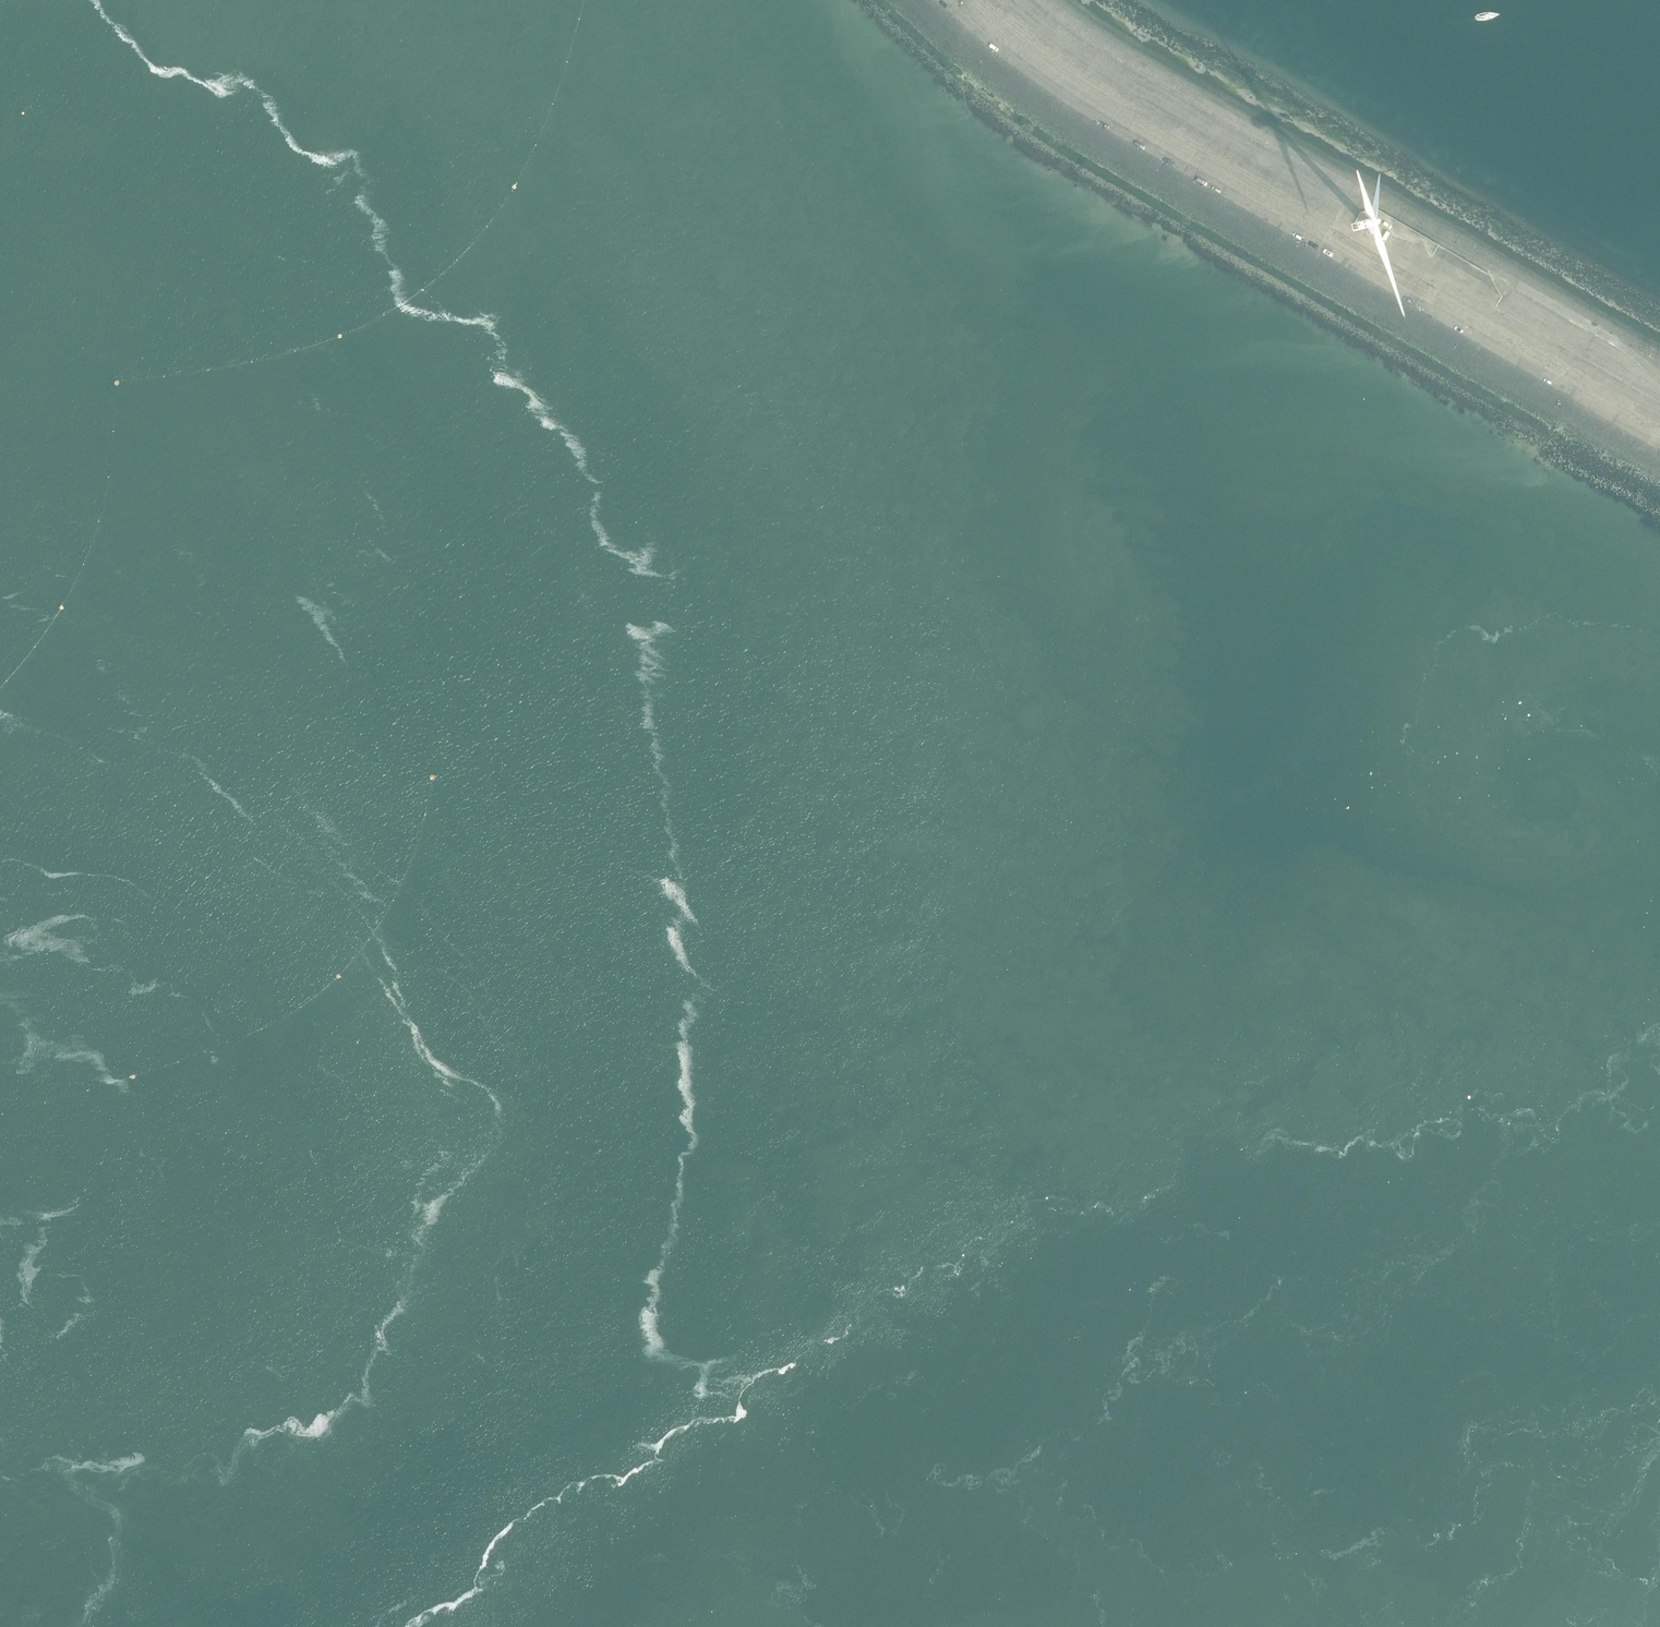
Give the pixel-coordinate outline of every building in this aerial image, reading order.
[(1369,228),(1369,229),(1369,231),(1370,232),(1371,233),(1372,234),(1374,234),(1375,233),(1376,233),(1377,231),(1378,230),(1378,229),(1377,227),(1377,226),(1376,225),(1374,225),(1373,225),(1372,225),(1370,226),(1369,227),(1369,228)]
